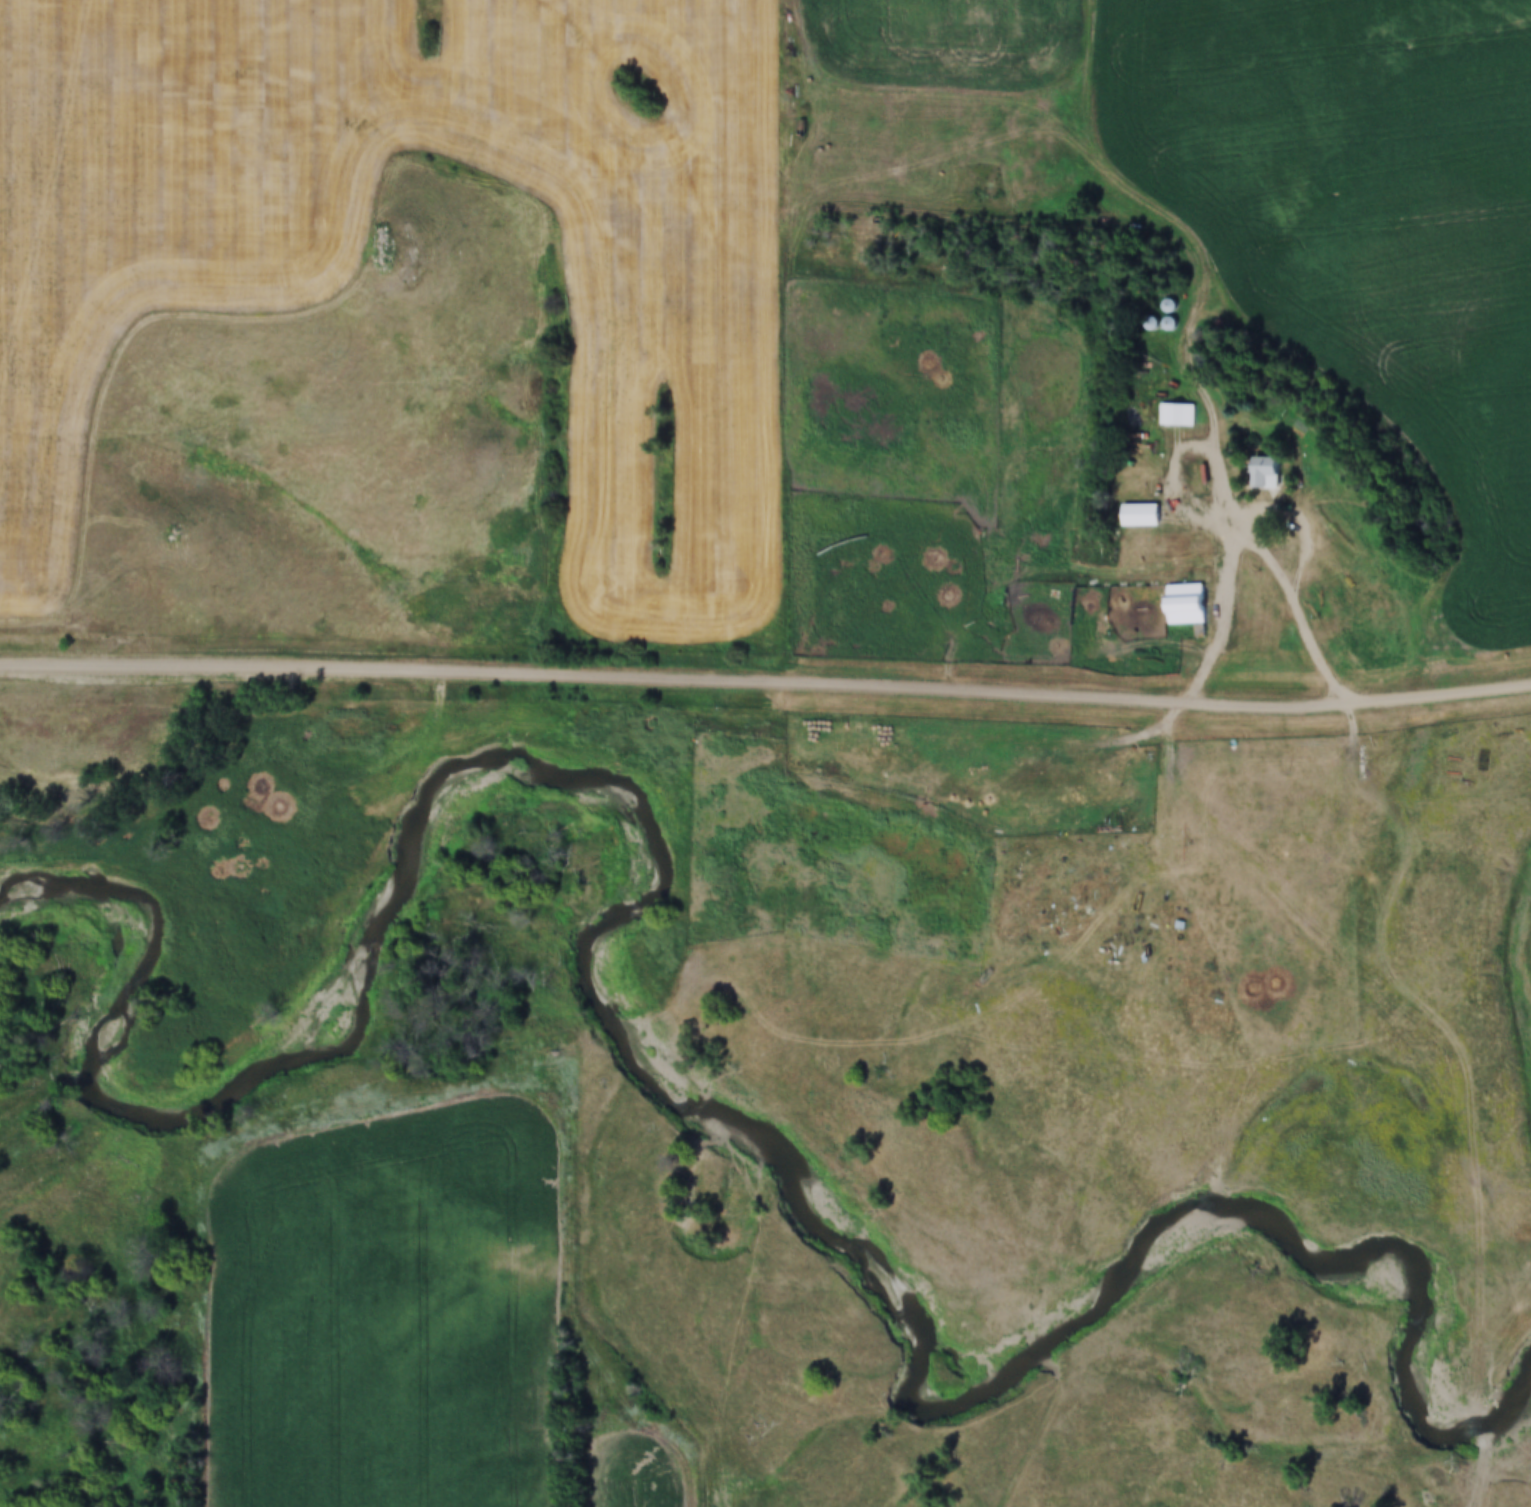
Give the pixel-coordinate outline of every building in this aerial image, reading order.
[(1162,427),(1197,427),(1197,404),(1162,404),(1162,427)] [(1285,485),(1285,457),(1255,457),(1255,485),(1285,485)] [(1163,504),(1124,504),(1124,526),(1163,526),(1163,504)] [(1206,624),(1205,586),(1172,586),(1172,624),(1206,624)]
